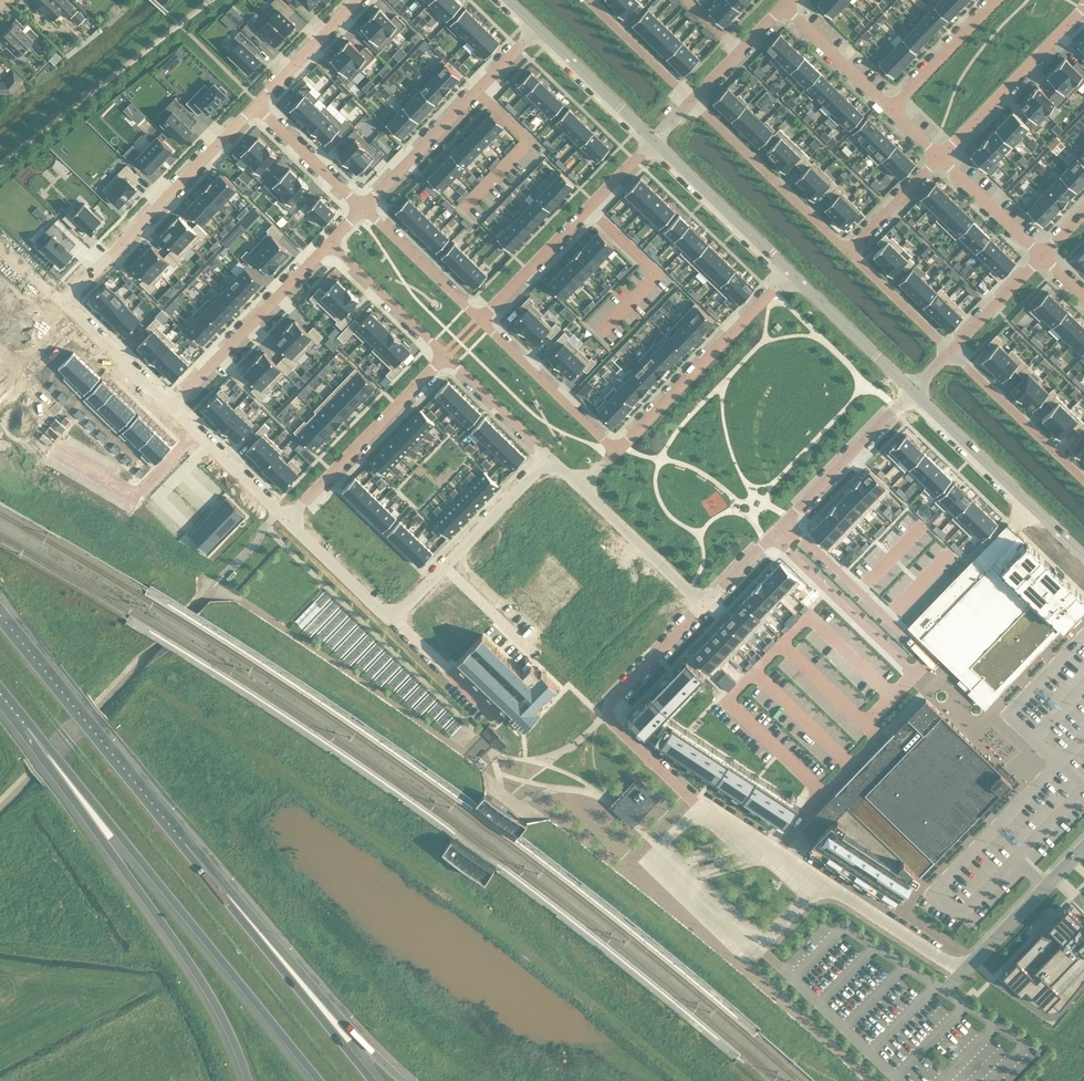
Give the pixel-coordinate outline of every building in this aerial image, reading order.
[(31,1),(38,8),(36,10),(36,12),(40,15),(42,15),(44,13),(50,20),(58,12),(63,16),(72,6),(66,0),(33,0),(31,1)] [(285,34),(295,24),(286,15),(292,9),(283,0),(274,0),(272,2),(275,5),(265,15),(285,34)] [(316,0),(291,0),(297,6),(302,0),(310,8),(317,2),(316,1),(316,0)] [(430,2),(438,11),(449,0),(432,0),(430,2)] [(438,11),(447,19),(462,4),(457,0),(449,0),(438,11)] [(615,7),(614,8),(624,17),(633,8),(638,13),(644,6),(639,1),(641,0),(622,0),(615,7)] [(718,4),(732,18),(740,10),(730,0),(714,0),(718,4)] [(746,0),(730,0),(740,10),(748,1),(746,0)] [(832,0),(821,0),(818,4),(832,17),(840,9),(832,0)] [(840,9),(849,0),(848,0),(832,0),(840,9)] [(950,18),(958,10),(948,0),(940,0),(936,4),(950,18)] [(966,2),(965,0),(948,0),(958,10),(966,2)] [(732,18),(718,4),(710,12),(724,26),(732,18)] [(949,20),(950,18),(936,4),(928,13),(941,25),(947,18),(949,20)] [(379,8),(370,18),(392,39),(406,24),(396,14),(391,19),(379,8)] [(465,8),(447,27),(456,35),(460,31),(474,16),(465,8)] [(632,24),(641,33),(657,17),(648,8),(632,24)] [(77,10),(70,17),(78,25),(85,18),(77,10)] [(306,20),(315,31),(324,23),(314,13),(306,20)] [(920,21),(933,33),(941,25),(928,13),(920,21)] [(226,23),(231,18),(226,14),(221,19),(226,23)] [(275,45),(285,34),(265,15),(255,25),(250,20),(245,25),(259,39),(264,34),(275,45)] [(474,16),(460,31),(468,40),(483,25),(474,16)] [(650,41),(665,25),(657,17),(641,33),(650,41)] [(24,27),(15,18),(11,25),(12,26),(1,37),(0,36),(0,47),(3,49),(5,47),(16,57),(24,50),(26,48),(25,48),(37,36),(30,28),(25,33),(22,30),(24,27)] [(370,18),(362,27),(373,38),(368,43),(378,52),(391,39),(392,39),(370,18)] [(920,21),(912,29),(925,42),(933,33),(920,21)] [(483,25),(468,40),(477,48),(492,33),(483,25)] [(665,25),(650,41),(658,49),(674,33),(665,25)] [(916,50),(925,42),(912,29),(904,38),(916,50)] [(260,60),(251,51),(256,45),(241,30),(235,36),(241,42),(230,53),(249,72),(251,69),(253,71),(259,64),(258,63),(260,60)] [(477,48),(473,52),(482,60),(501,42),(492,33),(477,48)] [(658,49),(667,58),(683,41),(674,33),(658,49)] [(775,56),(789,41),(780,33),(766,47),(775,56)] [(916,50),(904,38),(896,46),(910,60),(918,52),(916,50)] [(349,40),(340,49),(361,70),(375,56),(365,46),(360,51),(349,40)] [(683,41),(667,58),(676,66),(691,50),(683,41)] [(781,65),(797,49),(789,41),(775,56),(782,63),(781,65)] [(902,68),(910,60),(896,46),(888,54),(902,68)] [(401,47),(393,55),(399,61),(407,53),(401,47)] [(52,60),(60,55),(54,48),(47,53),(52,60)] [(340,50),(331,59),(342,70),(337,75),(347,84),(360,70),(361,71),(361,70),(340,49),(339,50),(340,50)] [(797,49),(781,65),(789,73),(791,71),(805,57),(797,49)] [(691,50),(676,66),(685,75),(700,58),(691,50)] [(893,77),(902,68),(888,54),(879,63),(893,77)] [(813,65),(805,57),(791,71),(799,79),(797,80),(797,81),(813,65)] [(1078,88),(1083,82),(1083,67),(1081,64),(1077,69),(1065,58),(1056,67),(1078,88)] [(442,59),(433,68),(452,86),(461,77),(442,59)] [(463,63),(462,64),(459,67),(465,73),(469,69),(463,63)] [(813,65),(797,81),(805,88),(803,90),(804,91),(821,73),(813,65)] [(757,74),(762,69),(758,66),(754,71),(757,74)] [(1077,89),(1078,88),(1056,67),(1056,68),(1047,77),(1058,88),(1054,93),(1063,102),(1077,88),(1077,89)] [(433,68),(425,76),(444,94),(452,86),(433,68)] [(0,80),(0,94),(11,93),(23,80),(13,70),(4,80),(0,80)] [(527,93),(540,79),(531,71),(518,84),(519,85),(527,93)] [(816,95),(830,81),(821,73),(804,91),(811,98),(815,94),(816,95)] [(747,79),(750,83),(755,78),(752,75),(747,79)] [(425,76),(416,85),(435,103),(444,94),(425,76)] [(527,93),(535,100),(548,87),(540,79),(527,93)] [(786,86),(793,91),(798,84),(791,79),(786,86)] [(830,81),(816,95),(824,104),(838,89),(830,81)] [(341,82),(338,85),(348,94),(351,91),(341,82)] [(773,90),(778,85),(774,82),(770,86),(773,90)] [(209,113),(227,95),(225,93),(227,91),(221,86),(219,87),(215,83),(201,98),(196,93),(187,103),(197,113),(202,107),(209,113)] [(302,97),(290,109),(299,118),(318,99),(309,91),(312,88),(306,83),(297,93),(302,97)] [(408,93),(427,112),(435,103),(416,85),(420,89),(412,97),(408,93)] [(385,98),(391,93),(384,87),(379,93),(385,98)] [(535,100),(543,108),(556,95),(548,87),(535,100)] [(713,102),(723,111),(739,94),(737,96),(728,87),(713,102)] [(1038,87),(1029,96),(1048,115),(1057,106),(1058,107),(1063,102),(1054,93),(1049,98),(1038,87)] [(847,98),(838,89),(824,104),(832,111),(829,115),(829,116),(847,98)] [(765,97),(769,100),(773,96),(770,92),(765,97)] [(408,93),(400,102),(419,120),(427,112),(408,93)] [(723,111),(732,120),(747,105),(748,103),(739,94),(723,111)] [(556,95),(543,108),(551,116),(564,103),(556,95)] [(1048,115),(1029,96),(1028,96),(1029,97),(1020,106),(1031,116),(1026,121),(1036,131),(1041,125),(1039,123),(1047,115),(1048,115)] [(786,102),(789,105),(794,101),(791,97),(786,102)] [(910,112),(918,102),(912,97),(904,107),(910,112)] [(170,115),(162,122),(166,126),(164,127),(170,134),(172,132),(182,141),(193,130),(188,125),(195,117),(175,98),(164,109),(170,115)] [(842,120),(855,106),(847,98),(829,116),(838,124),(842,120)] [(318,99),(299,118),(308,126),(326,107),(322,110),(314,103),(318,99)] [(392,110),(391,110),(410,129),(419,120),(400,102),(399,102),(403,106),(396,114),(392,110)] [(911,115),(918,119),(919,116),(927,119),(931,111),(916,103),(911,115)] [(732,120),(741,129),(756,114),(747,105),(732,120)] [(810,110),(813,118),(822,114),(818,106),(810,110)] [(864,114),(855,106),(842,120),(850,129),(864,114)] [(326,107),(308,126),(317,134),(335,115),(326,107)] [(556,121),(565,129),(578,116),(569,108),(556,121)] [(391,110),(383,119),(402,138),(410,129),(391,110)] [(483,121),(496,134),(505,125),(491,112),(483,121)] [(1013,112),(1004,121),(1022,138),(1023,138),(1021,136),(1029,127),(1013,112)] [(764,122),(756,114),(741,129),(750,138),(766,121),(766,120),(764,122)] [(807,122),(811,117),(808,114),(803,119),(807,122)] [(335,115),(317,134),(326,143),(337,131),(342,136),(353,124),(348,119),(343,124),(335,115)] [(573,137),(586,124),(578,116),(565,129),(573,137)] [(861,143),(877,126),(868,117),(853,132),(862,141),(861,143)] [(489,142),(496,134),(483,121),(475,129),(489,142)] [(766,121),(750,138),(759,147),(776,129),(766,121)] [(1014,147),(1022,138),(1004,121),(996,129),(1014,147)] [(581,145),(594,132),(586,124),(573,137),(581,145)] [(868,154),(869,154),(887,135),(877,126),(861,143),(870,152),(868,154)] [(775,162),(795,142),(780,128),(770,139),(775,143),(766,152),(768,154),(767,155),(773,161),(775,160),(776,161),(775,162)] [(344,138),(336,146),(342,152),(339,156),(348,165),(348,164),(369,143),(355,129),(345,139),(344,138)] [(481,150),(489,142),(475,129),(467,137),(481,150)] [(1014,147),(996,129),(988,138),(1004,153),(1012,145),(1014,147)] [(824,139),(828,134),(825,131),(820,135),(824,139)] [(589,153),(602,140),(594,132),(581,145),(589,153)] [(869,154),(878,164),(897,145),(887,135),(869,154)] [(133,145),(124,154),(138,167),(143,162),(152,171),(160,163),(160,164),(165,159),(165,158),(173,151),(157,136),(141,153),(133,145)] [(242,144),(233,154),(235,156),(238,159),(240,157),(249,165),(250,164),(267,146),(258,137),(247,148),(242,144)] [(473,158),(481,150),(467,137),(460,145),(473,158)] [(980,146),(999,166),(1000,165),(996,161),(1004,153),(988,138),(980,146)] [(610,148),(602,140),(589,153),(597,161),(610,148)] [(809,157),(795,142),(775,162),(785,172),(794,162),(799,167),(809,157)] [(369,143),(348,164),(358,173),(362,169),(367,174),(374,167),(383,157),(369,143)] [(452,153),(465,166),(473,158),(460,145),(452,153)] [(891,169),(906,154),(902,150),(902,149),(899,145),(898,146),(897,145),(878,164),(882,160),(891,169)] [(267,146),(250,164),(259,172),(256,176),(261,181),(271,171),(266,167),(277,155),(268,146),(267,146)] [(991,175),(999,166),(980,146),(971,155),(991,175)] [(457,174),(465,166),(452,153),(444,161),(457,174)] [(916,163),(906,154),(891,169),(901,178),(916,163)] [(1083,181),(1083,164),(1076,155),(1067,164),(1083,181)] [(804,190),(805,191),(824,171),(809,157),(799,167),(804,171),(796,180),(805,189),(804,190)] [(449,182),(457,174),(444,161),(436,170),(449,182)] [(855,169),(859,164),(856,161),(851,166),(855,169)] [(1077,190),(1083,183),(1083,181),(1067,164),(1067,165),(1068,167),(1061,175),(1077,190)] [(126,165),(103,189),(119,205),(120,206),(120,205),(125,199),(126,199),(130,194),(136,189),(137,188),(136,187),(136,188),(128,180),(135,173),(126,165)] [(274,174),(264,184),(279,198),(299,177),(290,168),(279,179),(274,174)] [(441,191),(449,182),(436,170),(428,178),(441,191)] [(824,190),(829,195),(837,187),(839,185),(824,171),(805,191),(814,200),(824,190)] [(561,172),(553,181),(566,193),(574,185),(561,172)] [(220,174),(211,183),(227,198),(236,189),(220,174)] [(1061,175),(1052,183),(1068,199),(1077,190),(1061,175)] [(279,198),(278,199),(293,212),(302,202),(306,198),(301,194),(309,186),(299,177),(279,198)] [(625,193),(634,202),(650,186),(641,177),(625,193)] [(553,181),(545,189),(558,202),(566,193),(553,181)] [(919,199),(929,209),(945,192),(935,182),(919,199)] [(211,183),(203,191),(219,207),(227,198),(211,183)] [(1052,183),(1044,192),(1060,208),(1068,199),(1052,183)] [(650,186),(634,202),(643,210),(658,194),(650,186)] [(833,219),(834,219),(851,201),(837,187),(829,195),(833,200),(825,208),(834,218),(833,219)] [(545,189),(537,197),(551,210),(558,202),(545,189)] [(203,191),(195,200),(211,216),(219,207),(203,191)] [(945,192),(929,209),(931,207),(940,216),(936,220),(937,220),(955,201),(945,192)] [(1034,198),(1034,199),(1052,216),(1060,208),(1044,192),(1036,200),(1034,198)] [(658,194),(643,210),(651,219),(667,202),(658,194)] [(303,215),(308,210),(324,225),(336,212),(320,197),(311,206),(306,202),(298,210),(303,215)] [(537,197),(529,205),(543,218),(551,210),(537,197)] [(396,211),(404,219),(417,206),(409,198),(396,211)] [(1052,216),(1034,199),(1025,208),(1043,225),(1052,216)] [(195,200),(186,209),(202,225),(211,216),(195,200)] [(851,201),(834,219),(844,228),(853,219),(858,223),(866,215),(851,201)] [(946,229),(955,220),(964,210),(955,201),(937,220),(946,229)] [(667,202),(651,219),(660,227),(676,211),(667,202)] [(73,207),(63,217),(74,228),(80,223),(92,234),(98,228),(98,227),(104,221),(102,219),(104,217),(97,210),(95,212),(85,203),(77,211),(73,207)] [(529,205),(522,213),(535,226),(543,218),(529,205)] [(417,206),(404,219),(412,227),(425,214),(417,206)] [(946,229),(956,239),(974,220),(973,218),(973,217),(970,214),(969,215),(964,210),(955,220),(946,229)] [(43,211),(38,216),(43,221),(47,216),(43,211)] [(242,212),(237,216),(240,220),(245,215),(242,212)] [(522,213),(514,221),(527,234),(535,226),(522,213)] [(421,235),(433,222),(425,214),(412,227),(421,235)] [(673,241),(690,224),(680,215),(663,232),(673,241)] [(171,225),(170,226),(191,247),(200,237),(202,239),(207,234),(197,224),(192,229),(180,216),(179,218),(178,217),(170,224),(171,225)] [(246,218),(241,224),(246,229),(251,223),(246,218)] [(958,237),(966,245),(982,229),(973,221),(974,220),(956,239),(958,237)] [(527,234),(514,221),(506,229),(519,242),(527,234)] [(51,235),(40,246),(48,253),(46,255),(54,262),(55,260),(61,266),(73,254),(69,251),(67,249),(74,242),(54,222),(46,230),(51,235)] [(433,222),(421,235),(429,243),(441,230),(433,222)] [(269,232),(259,242),(280,262),(281,260),(283,262),(289,255),(288,254),(290,252),(277,240),(283,234),(272,224),(267,230),(269,232)] [(690,224),(673,241),(682,250),(680,252),(681,253),(699,234),(690,224)] [(170,226),(161,236),(173,248),(169,253),(179,263),(184,258),(182,256),(191,247),(170,226)] [(519,242),(506,229),(498,238),(511,251),(519,242)] [(982,229),(966,245),(975,253),(990,237),(982,229)] [(450,238),(441,230),(429,243),(437,251),(450,238)] [(599,231),(590,240),(606,256),(615,247),(599,231)] [(699,234),(681,253),(690,262),(709,243),(699,234)] [(883,266),(902,246),(892,237),(890,239),(885,234),(877,242),(882,247),(874,256),(883,265),(882,266),(883,266)] [(229,236),(223,242),(228,247),(234,241),(229,236)] [(990,237),(975,253),(983,262),(999,246),(990,237)] [(581,248),(598,264),(606,256),(590,240),(582,248),(581,248)] [(304,241),(300,245),(303,249),(308,244),(304,241)] [(247,250),(242,256),(252,266),(257,260),(270,272),(271,271),(272,272),(281,263),(280,262),(259,242),(249,252),(247,250)] [(450,264),(463,251),(455,242),(442,256),(450,264)] [(953,251),(959,257),(968,249),(963,242),(953,251)] [(718,252),(709,243),(690,262),(699,271),(718,252)] [(505,250),(500,245),(497,248),(502,253),(505,250)] [(151,246),(142,256),(163,276),(161,274),(170,264),(174,268),(179,263),(169,253),(164,258),(151,246)] [(912,256),(902,246),(883,266),(893,276),(902,266),(907,271),(915,262),(910,258),(912,256)] [(990,272),(1007,254),(999,246),(983,262),(991,270),(990,271),(990,272)] [(573,257),(589,273),(598,264),(581,248),(573,257)] [(471,258),(463,251),(450,264),(458,272),(471,258)] [(708,279),(727,260),(718,252),(699,271),(708,279)] [(1016,262),(1007,254),(990,272),(999,280),(1016,262)] [(134,264),(132,266),(145,278),(140,282),(150,292),(153,290),(151,288),(163,276),(142,256),(140,257),(139,256),(133,262),(134,264)] [(565,266),(581,282),(589,273),(573,257),(573,258),(565,266)] [(479,266),(471,258),(458,272),(467,279),(479,266)] [(708,279),(717,288),(736,269),(727,260),(708,279)] [(941,265),(933,273),(939,278),(946,270),(941,265)] [(488,274),(479,266),(467,279),(475,288),(488,274)] [(557,274),(573,290),(581,282),(565,266),(557,274)] [(246,267),(237,276),(253,291),(262,282),(246,267)] [(899,282),(907,290),(921,276),(913,268),(899,282)] [(948,271),(953,276),(956,273),(951,268),(948,271)] [(967,278),(970,275),(964,268),(961,272),(967,278)] [(736,269),(717,288),(727,297),(745,278),(736,269)] [(982,281),(988,278),(984,271),(978,275),(982,281)] [(573,290),(557,274),(548,283),(564,299),(573,290)] [(237,276),(229,284),(245,300),(253,291),(237,276)] [(916,298),(929,284),(927,282),(921,276),(907,290),(916,298)] [(755,288),(745,278),(727,297),(727,298),(729,296),(739,305),(755,288)] [(976,286),(979,283),(974,278),(971,282),(976,286)] [(328,311),(348,290),(338,280),(326,293),(320,287),(310,298),(316,303),(318,301),(328,311)] [(229,284),(220,293),(237,309),(245,300),(229,284)] [(937,291),(929,284),(916,298),(924,306),(941,288),(937,291)] [(965,288),(970,293),(974,289),(968,284),(965,288)] [(106,285),(90,301),(99,309),(115,293),(106,285)] [(950,297),(941,288),(924,306),(933,315),(950,297)] [(349,289),(348,290),(328,311),(338,321),(336,322),(342,328),(352,318),(346,313),(358,300),(357,299),(358,298),(349,289)] [(1040,320),(1042,318),(1058,301),(1048,291),(1030,310),(1040,320)] [(701,297),(696,292),(693,295),(698,300),(701,297)] [(115,293),(99,309),(108,318),(124,302),(115,293)] [(220,293),(212,302),(228,317),(237,309),(220,293)] [(163,296),(158,300),(163,306),(168,301),(163,296)] [(514,324),(524,334),(543,314),(533,304),(535,302),(529,297),(519,307),(524,312),(514,322),(515,323),(514,324)] [(950,297),(933,315),(941,323),(959,305),(950,297)] [(175,299),(171,303),(176,307),(180,303),(175,299)] [(1058,301),(1042,318),(1051,328),(1053,326),(1068,310),(1058,301)] [(124,302),(108,318),(117,326),(132,310),(124,302)] [(212,302),(204,310),(220,326),(228,317),(212,302)] [(695,302),(685,313),(704,331),(714,321),(695,302)] [(664,303),(659,307),(666,314),(671,309),(669,307),(664,303)] [(959,305),(941,323),(950,331),(967,313),(959,305)] [(654,322),(664,312),(659,307),(650,318),(654,322)] [(132,310),(117,326),(126,335),(141,319),(132,310)] [(204,310),(195,319),(212,334),(220,326),(204,310)] [(1068,310),(1053,326),(1062,334),(1077,319),(1068,310)] [(575,315),(571,311),(566,316),(570,320),(575,315)] [(367,337),(381,322),(372,312),(360,324),(355,318),(338,336),(344,342),(354,332),(361,339),(363,341),(367,337)] [(704,331),(685,313),(675,323),(694,341),(704,331)] [(543,314),(524,334),(525,333),(536,343),(546,333),(551,338),(561,327),(556,322),(552,326),(542,316),(544,314),(543,314)] [(195,319),(187,328),(203,343),(212,334),(195,319)] [(1062,334),(1060,336),(1070,346),(1072,344),(1083,332),(1083,326),(1077,319),(1062,334)] [(285,330),(306,350),(316,340),(318,342),(324,336),(313,327),(308,332),(295,320),(294,321),(293,320),(284,329),(285,330)] [(381,322),(367,337),(376,346),(392,331),(391,330),(391,331),(389,329),(381,322)] [(667,333),(666,334),(685,351),(694,341),(675,323),(679,327),(670,336),(667,333)] [(154,330),(138,346),(147,355),(163,339),(154,330)] [(288,353),(282,358),(293,368),(298,362),(296,360),(306,350),(285,330),(284,332),(282,330),(276,337),(277,339),(275,341),(288,353)] [(392,331),(376,346),(373,350),(382,359),(401,340),(392,331)] [(550,359),(560,368),(579,348),(568,338),(570,336),(565,331),(555,341),(560,346),(550,357),(551,358),(550,359)] [(1072,344),(1082,353),(1083,351),(1083,332),(1072,344)] [(656,341),(675,359),(683,351),(684,352),(685,351),(666,334),(658,342),(656,340),(656,341)] [(992,370),(1012,349),(1008,353),(999,343),(1002,340),(997,334),(988,343),(993,348),(982,360),(992,370)] [(189,336),(186,339),(191,344),(194,340),(189,336)] [(163,339),(147,355),(156,363),(171,347),(163,339)] [(401,340),(382,359),(392,368),(386,374),(392,380),(404,368),(398,362),(411,350),(408,348),(410,346),(404,341),(403,342),(401,341),(401,340)] [(656,341),(648,349),(667,368),(668,368),(667,367),(675,359),(656,341)] [(171,347),(156,363),(164,371),(180,355),(171,347)] [(579,348),(560,368),(560,369),(561,368),(562,369),(561,371),(568,377),(570,376),(571,378),(582,367),(587,372),(597,362),(591,357),(589,358),(579,348)] [(638,359),(658,378),(667,368),(648,349),(638,359)] [(1014,368),(1019,373),(1027,364),(1012,349),(992,370),(1003,380),(1014,368)] [(349,356),(352,359),(357,354),(354,351),(349,356)] [(63,363),(59,368),(67,376),(83,361),(74,352),(69,357),(68,356),(62,362),(63,363)] [(293,368),(282,358),(277,364),(264,352),(264,353),(263,352),(253,361),(254,362),(275,382),(285,372),(287,374),(293,368)] [(180,355),(164,371),(173,380),(189,364),(180,355)] [(335,356),(328,362),(333,367),(340,361),(335,356)] [(614,361),(611,357),(606,362),(609,366),(614,361)] [(658,378),(638,359),(642,363),(634,370),(631,367),(630,367),(650,386),(650,385),(658,378)] [(67,376),(64,380),(72,389),(91,369),(83,361),(67,376)] [(266,392),(275,382),(254,362),(244,372),(257,385),(252,390),(262,400),(267,394),(266,392)] [(333,367),(328,362),(325,366),(330,370),(333,367)] [(1042,378),(1027,364),(1019,373),(1024,378),(1011,390),(1021,400),(1039,382),(1042,378)] [(356,367),(345,378),(365,398),(375,387),(356,367)] [(621,377),(641,396),(650,386),(630,367),(621,377)] [(91,369),(72,389),(81,397),(100,377),(91,369)] [(301,376),(295,382),(300,387),(306,381),(301,376)] [(596,379),(593,376),(588,381),(592,384),(596,379)] [(640,396),(641,396),(621,377),(625,381),(617,389),(614,386),(614,387),(633,405),(633,404),(632,404),(640,396)] [(345,378),(335,389),(355,408),(365,398),(345,378)] [(102,380),(87,396),(93,401),(108,385),(102,380)] [(436,394),(444,402),(457,389),(448,381),(436,394)] [(588,381),(584,385),(589,390),(593,386),(592,384),(588,381)] [(1049,402),(1056,395),(1058,393),(1053,388),(1049,392),(1039,382),(1021,400),(1022,401),(1023,400),(1033,410),(1044,398),(1049,402)] [(108,385),(93,401),(98,406),(114,390),(108,385)] [(605,396),(623,414),(633,405),(614,387),(605,396)] [(211,416),(226,400),(230,396),(221,388),(202,408),(211,416)] [(345,419),(355,408),(335,389),(325,399),(345,419)] [(444,402),(452,410),(465,397),(457,389),(444,402)] [(114,390),(98,406),(104,412),(119,396),(114,390)] [(1051,429),(1070,409),(1056,395),(1049,402),(1054,407),(1042,419),(1051,428),(1050,428),(1051,429)] [(119,396),(104,412),(109,417),(125,401),(119,396)] [(614,424),(623,414),(605,396),(604,396),(606,398),(597,408),(600,410),(598,412),(607,421),(608,419),(614,424)] [(465,397),(452,410),(460,418),(473,405),(465,397)] [(325,399),(315,410),(335,430),(344,420),(344,419),(345,419),(325,399)] [(219,425),(235,408),(226,400),(211,416),(219,424),(218,424),(219,425)] [(125,401),(109,417),(115,422),(130,406),(125,401)] [(228,433),(245,415),(247,413),(239,405),(235,408),(219,425),(228,433)] [(473,405),(460,418),(469,426),(482,413),(473,405)] [(130,406),(115,422),(121,428),(136,412),(130,406)] [(412,418),(426,432),(435,423),(421,409),(412,418)] [(1070,409),(1051,429),(1060,438),(1073,425),(1077,430),(1083,423),(1083,422),(1070,409)] [(304,420),(324,440),(334,430),(335,430),(315,410),(314,410),(316,412),(307,422),(305,420),(304,420)] [(138,414),(123,430),(129,436),(144,420),(138,414)] [(245,415),(228,433),(228,434),(228,433),(237,442),(254,424),(245,415)] [(472,429),(481,438),(493,424),(485,416),(472,429)] [(404,427),(418,441),(426,432),(412,418),(404,427)] [(144,420),(129,436),(134,441),(150,425),(144,420)] [(314,451),(324,440),(304,420),(294,431),(314,451)] [(255,433),(260,437),(260,438),(265,433),(270,427),(265,422),(255,433)] [(445,428),(448,431),(453,426),(449,423),(445,428)] [(1083,451),(1083,423),(1077,430),(1082,434),(1070,447),(1079,456),(1083,451)] [(493,424),(481,438),(489,445),(502,432),(493,424)] [(150,425),(134,441),(140,447),(155,431),(150,425)] [(453,426),(448,431),(451,434),(456,429),(453,426)] [(396,436),(410,449),(418,441),(404,427),(396,436)] [(426,432),(433,438),(435,436),(429,430),(426,432)] [(155,431),(140,447),(145,452),(161,436),(155,431)] [(431,441),(433,438),(426,432),(424,435),(431,441)] [(502,432),(489,445),(497,453),(510,440),(502,432)] [(256,459),(273,441),(265,433),(260,438),(260,437),(247,450),(256,459)] [(891,449),(888,453),(897,462),(901,458),(916,443),(906,434),(899,442),(897,440),(889,447),(891,449)] [(161,436),(145,452),(151,457),(166,441),(161,436)] [(387,444),(401,458),(410,449),(396,436),(387,444)] [(510,440),(497,453),(505,461),(518,448),(510,440)] [(166,441),(151,457),(157,463),(172,447),(166,441)] [(264,468),(278,453),(282,449),(273,441),(256,459),(264,467),(263,468),(264,468)] [(916,443),(901,458),(910,467),(908,469),(925,452),(916,443)] [(379,453),(393,466),(401,458),(387,444),(379,453)] [(473,446),(468,450),(472,454),(476,449),(473,446)] [(410,449),(416,456),(419,453),(412,447),(410,449)] [(518,448),(505,461),(513,469),(526,456),(518,448)] [(414,458),(416,456),(410,449),(408,452),(414,458)] [(925,452),(908,469),(917,478),(934,461),(925,452)] [(264,468),(273,478),(288,462),(278,453),(264,468)] [(311,453),(306,459),(311,463),(316,458),(311,453)] [(384,475),(393,466),(379,453),(370,462),(375,467),(379,470),(384,475)] [(481,463),(484,466),(489,461),(486,458),(481,463)] [(288,462),(273,478),(283,487),(289,482),(290,484),(299,475),(297,473),(302,468),(292,459),(288,462)] [(489,461),(484,466),(488,469),(492,465),(489,461)] [(934,461),(917,478),(926,486),(924,488),(925,489),(943,470),(934,461)] [(393,467),(400,473),(402,470),(396,464),(393,467)] [(374,475),(379,470),(375,467),(371,472),(374,475)] [(397,475),(400,473),(393,467),(391,469),(397,475)] [(943,470),(925,489),(934,498),(952,479),(943,470)] [(472,471),(469,474),(474,478),(476,480),(478,477),(472,471)] [(485,471),(476,480),(490,494),(499,485),(494,480),(490,476),(485,471)] [(861,479),(881,499),(890,490),(870,471),(861,479)] [(494,480),(498,475),(495,472),(490,476),(494,480)] [(474,478),(469,474),(467,476),(473,482),(476,480),(474,478)] [(351,498),(364,485),(356,477),(343,490),(351,498)] [(861,479),(852,488),(873,507),(881,499),(861,479)] [(476,480),(468,489),(482,502),(490,494),(476,480)] [(954,481),(935,501),(936,502),(944,510),(946,508),(963,490),(954,481)] [(359,506),(372,493),(364,485),(351,498),(359,506)] [(455,488),(453,491),(457,495),(459,497),(461,494),(455,488)] [(852,489),(844,497),(864,516),(872,508),(873,507),(852,488),(852,489)] [(482,502),(468,489),(459,497),(473,511),(482,502)] [(963,490),(946,508),(954,516),(952,517),(953,518),(972,498),(963,490)] [(457,495),(453,491),(450,493),(457,499),(459,497),(457,495)] [(372,493),(359,506),(367,514),(380,501),(372,493)] [(226,497),(218,505),(211,512),(189,535),(188,536),(189,536),(207,554),(208,555),(209,554),(208,554),(245,516),(246,516),(245,515),(227,497),(226,496),(226,497)] [(473,511),(459,497),(451,506),(465,519),(473,511)] [(844,497),(836,505),(856,525),(864,516),(844,497)] [(972,498),(953,518),(961,526),(981,506),(972,498)] [(375,522),(388,509),(380,501),(367,514),(375,522)] [(438,505),(436,508),(441,512),(442,514),(445,512),(438,505)] [(836,505),(827,513),(848,533),(856,525),(836,505)] [(465,519),(451,506),(443,514),(457,528),(465,519)] [(981,506),(961,526),(970,535),(974,531),(989,515),(981,506)] [(441,512),(436,508),(434,510),(440,516),(442,514),(441,512)] [(397,517),(388,509),(375,522),(384,530),(397,517)] [(827,514),(820,522),(839,542),(848,533),(827,513),(827,514)] [(457,528),(443,514),(434,523),(448,537),(457,528)] [(989,515),(974,531),(982,539),(998,523),(989,515)] [(396,541),(409,528),(400,520),(387,533),(396,541)] [(820,522),(811,532),(831,551),(839,542),(820,522)] [(1008,523),(908,626),(972,687),(968,691),(985,708),(1064,627),(1060,623),(1002,568),(1011,559),(1018,551),(1027,542),(1008,523)] [(417,536),(409,528),(396,541),(404,549),(417,536)] [(443,532),(440,529),(435,534),(438,537),(443,532)] [(404,549),(412,557),(425,544),(417,536),(404,549)] [(1002,568),(1060,623),(1064,627),(1072,618),(1080,610),(1082,608),(1083,606),(1083,597),(1061,575),(1027,542),(1018,551),(1011,559),(1002,568)] [(433,552),(425,544),(412,557),(420,565),(433,552)] [(781,563),(771,573),(789,590),(791,592),(801,582),(781,563)] [(762,581),(761,582),(780,600),(789,590),(771,573),(762,582),(762,581)] [(761,582),(752,591),(771,609),(774,605),(780,600),(761,582)] [(752,592),(743,601),(763,621),(773,611),(771,609),(752,591),(752,592)] [(744,602),(735,612),(755,631),(764,622),(763,621),(743,601),(743,602),(744,602)] [(735,612),(726,621),(746,641),(755,631),(735,612)] [(793,612),(784,622),(786,624),(790,628),(799,618),(793,612)] [(726,621),(717,630),(737,649),(746,641),(726,621)] [(717,630),(709,639),(729,658),(734,653),(737,649),(717,630)] [(459,659),(456,661),(462,666),(465,670),(475,679),(479,683),(489,692),(492,696),(502,705),(506,709),(510,713),(510,714),(512,716),(522,726),(524,728),(530,722),(536,716),(542,710),(541,709),(561,689),(542,670),(540,673),(532,665),(524,673),(483,634),(471,646),(459,659)] [(709,639),(701,647),(717,663),(721,667),(729,658),(709,639)] [(701,647),(692,656),(708,672),(717,663),(701,647)] [(687,659),(629,719),(646,736),(647,735),(653,740),(666,724),(661,721),(704,675),(687,659)] [(802,827),(815,839),(815,840),(848,806),(920,875),(1011,781),(926,699),(802,827)] [(445,726),(451,731),(460,719),(446,708),(438,719),(445,725),(445,726)] [(666,724),(653,740),(659,746),(661,743),(716,780),(717,781),(786,826),(799,806),(673,724),(671,727),(666,724)] [(508,744),(492,728),(489,725),(484,730),(494,740),(492,741),(502,750),(508,744)] [(638,782),(619,802),(635,817),(654,798),(638,782)] [(815,840),(815,839),(809,845),(895,901),(900,893),(903,895),(913,880),(915,881),(920,875),(848,806),(815,840)] [(473,812),(491,826),(495,820),(477,807),(473,812)] [(1003,973),(1022,992),(1027,987),(1046,1006),(1051,1001),(1059,1009),(1083,980),(1083,918),(1082,919),(1068,906),(1003,973)] [(836,956),(829,961),(834,969),(842,964),(836,956)] [(880,965),(874,968),(878,975),(884,972),(880,965)] [(826,968),(819,972),(825,982),(831,977),(826,968)]
